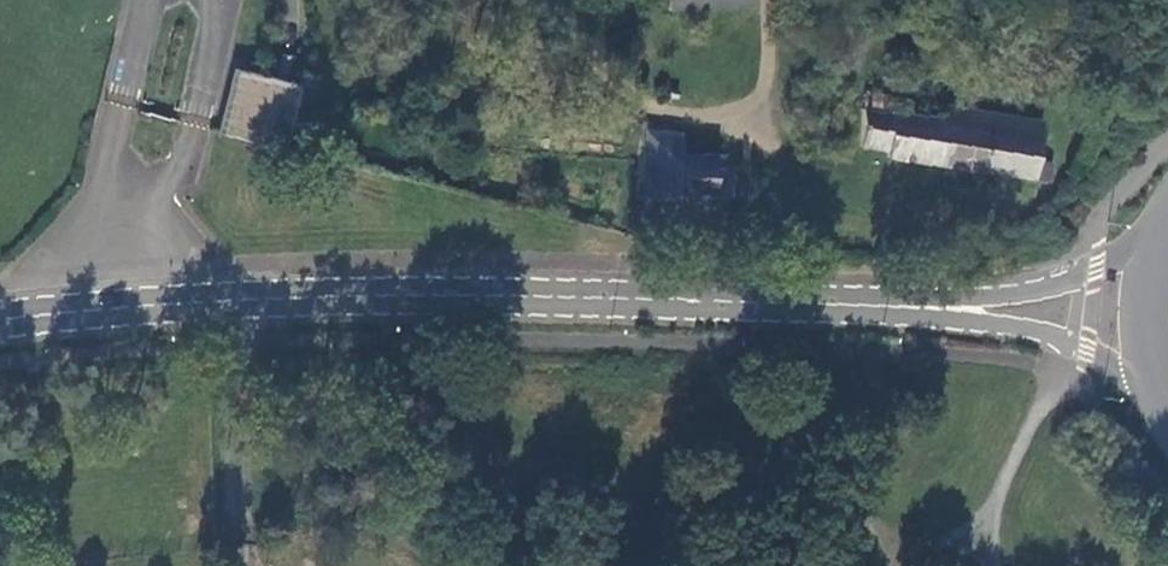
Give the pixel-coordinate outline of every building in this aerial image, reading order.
[(664,10),(752,1),(752,0),(662,0),(664,10)] [(294,84),(233,69),(217,130),(215,138),(285,153),(287,145),(302,86),(294,84)] [(883,156),(1045,180),(1047,162),(1033,159),(1038,122),(939,105),(936,119),(885,112),(887,95),(861,90),(856,147),(883,150),(883,156)] [(643,137),(638,197),(659,199),(709,201),(710,195),(726,195),(725,153),(712,152),(688,149),(689,133),(643,128),(643,137)]
